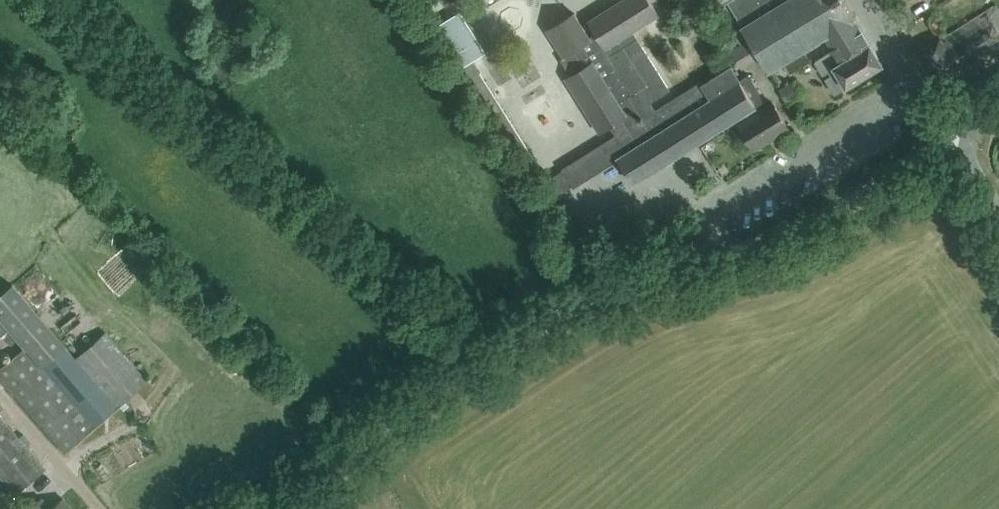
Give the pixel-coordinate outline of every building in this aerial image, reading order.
[(498,38),(517,29),(502,0),(491,0),(481,5),(498,38)] [(527,17),(527,0),(511,0),(512,18),(527,17)] [(547,28),(564,56),(565,56),(574,72),(566,77),(600,131),(610,125),(616,134),(563,168),(573,184),(574,185),(618,157),(634,182),(668,161),(699,141),(740,115),(741,118),(738,121),(754,146),(767,138),(768,137),(769,137),(771,136),(771,135),(788,125),(772,100),(765,104),(759,93),(760,92),(749,73),(740,78),(731,65),(705,82),(703,79),(656,109),(650,100),(671,87),(634,30),(659,14),(650,0),(621,0),(589,20),(597,33),(591,37),(574,11),(547,28)] [(720,6),(728,0),(741,22),(779,0),(716,0),(720,6)] [(846,0),(779,0),(741,22),(744,27),(735,33),(741,42),(731,48),(743,69),(761,58),(768,70),(782,61),(803,49),(825,36),(833,50),(864,31),(846,0)] [(943,82),(998,46),(998,9),(995,2),(922,48),(943,82)] [(486,51),(458,6),(437,19),(465,64),(486,51)] [(937,17),(928,23),(935,33),(944,26),(937,17)] [(884,63),(864,31),(833,50),(814,61),(815,63),(815,64),(822,74),(830,70),(832,73),(826,77),(834,90),(835,91),(846,84),(847,85),(884,63)] [(779,88),(788,103),(805,92),(796,77),(779,88)] [(63,346),(11,282),(0,291),(0,335),(9,346),(17,339),(24,346),(0,367),(0,378),(64,451),(146,380),(104,331),(73,357),(63,346)] [(0,418),(0,476),(15,493),(43,468),(0,418)] [(62,496),(49,507),(41,497),(27,508),(72,508),(62,496)]
